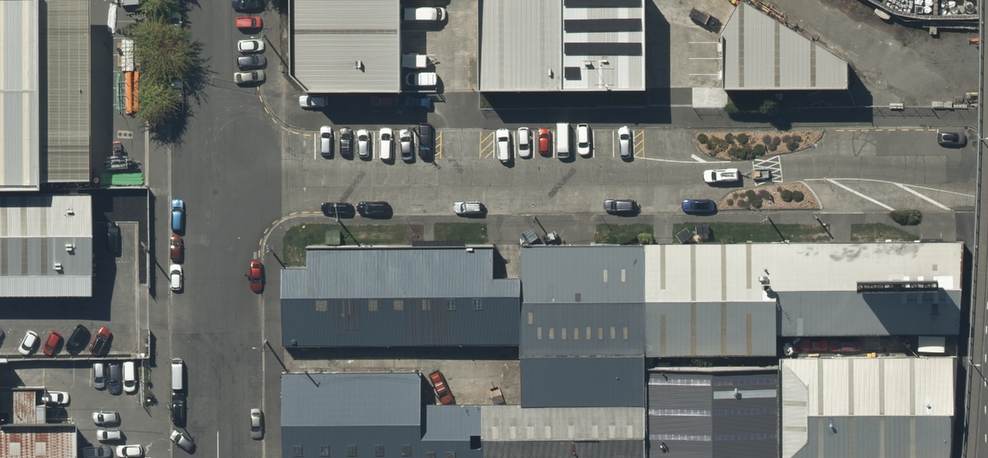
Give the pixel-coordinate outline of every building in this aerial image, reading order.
[(38,191),(36,0),(0,0),(0,191),(38,191)] [(282,87),(302,108),(395,107),(394,0),(281,0),(282,87)] [(478,81),(642,80),(641,0),(477,0),(478,81)] [(717,24),(717,81),(844,80),(844,51),(754,0),(731,0),(717,24)] [(0,206),(0,297),(91,297),(91,205),(0,206)] [(776,350),(776,331),(959,329),(958,238),(521,243),(522,352),(776,350)] [(282,286),(282,357),(513,356),(512,293),(485,293),(485,264),(304,265),(304,286),(282,286)] [(640,362),(518,362),(518,405),(416,406),(416,375),(284,376),(285,457),(641,457),(640,362)] [(780,366),(781,457),(950,457),(951,365),(780,366)] [(643,379),(644,457),(777,457),(776,378),(643,379)] [(0,424),(0,457),(72,457),(72,424),(0,424)]
